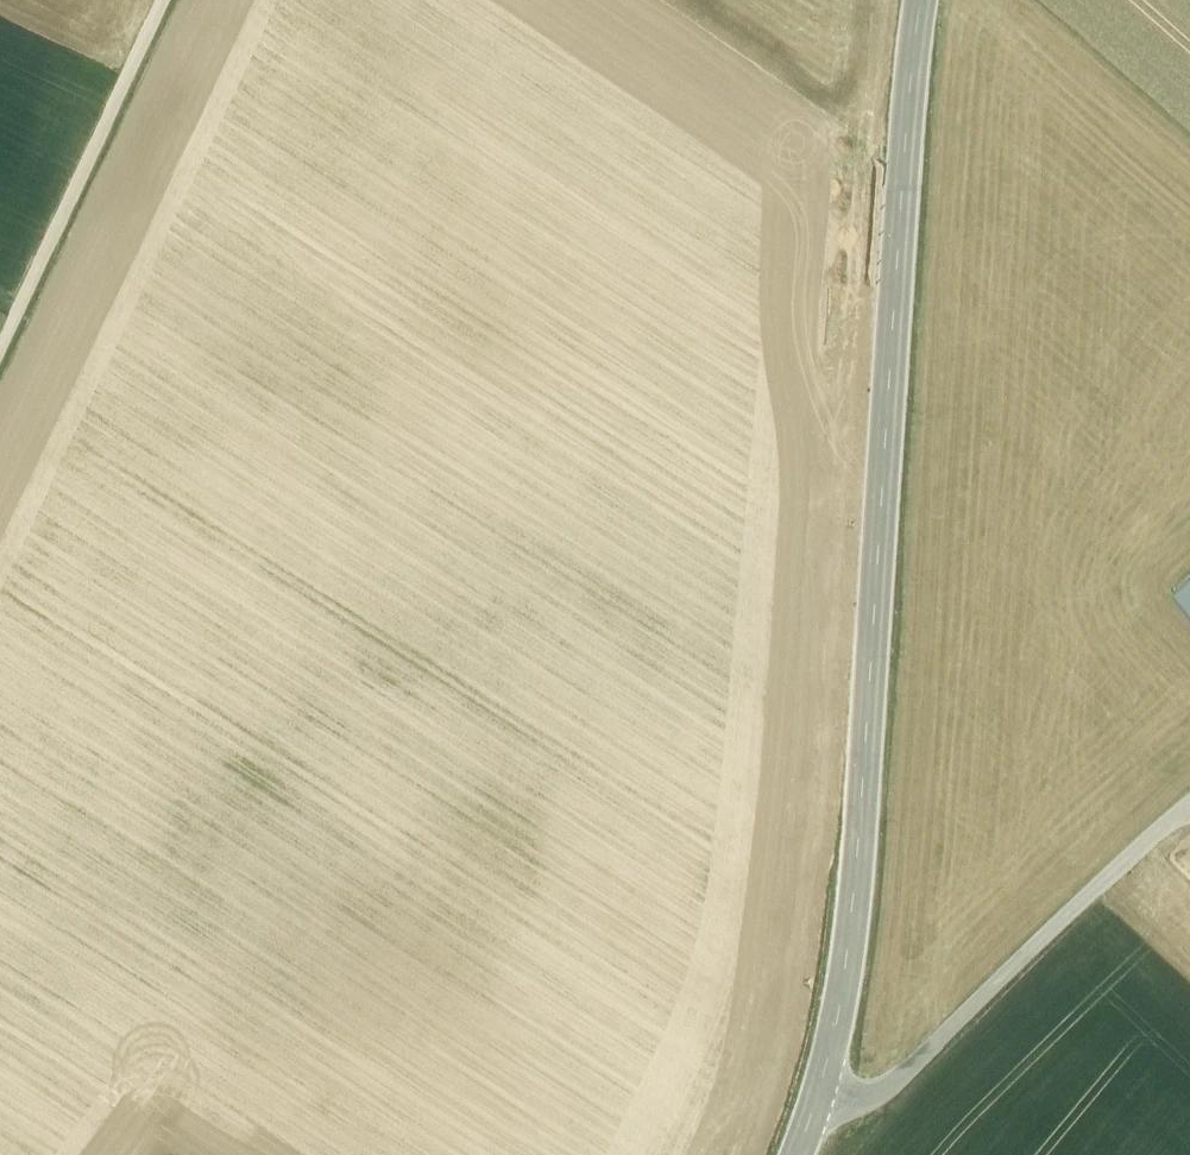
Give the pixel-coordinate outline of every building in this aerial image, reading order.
[(1179,584),(1189,596),(1189,574),(1179,584)]
